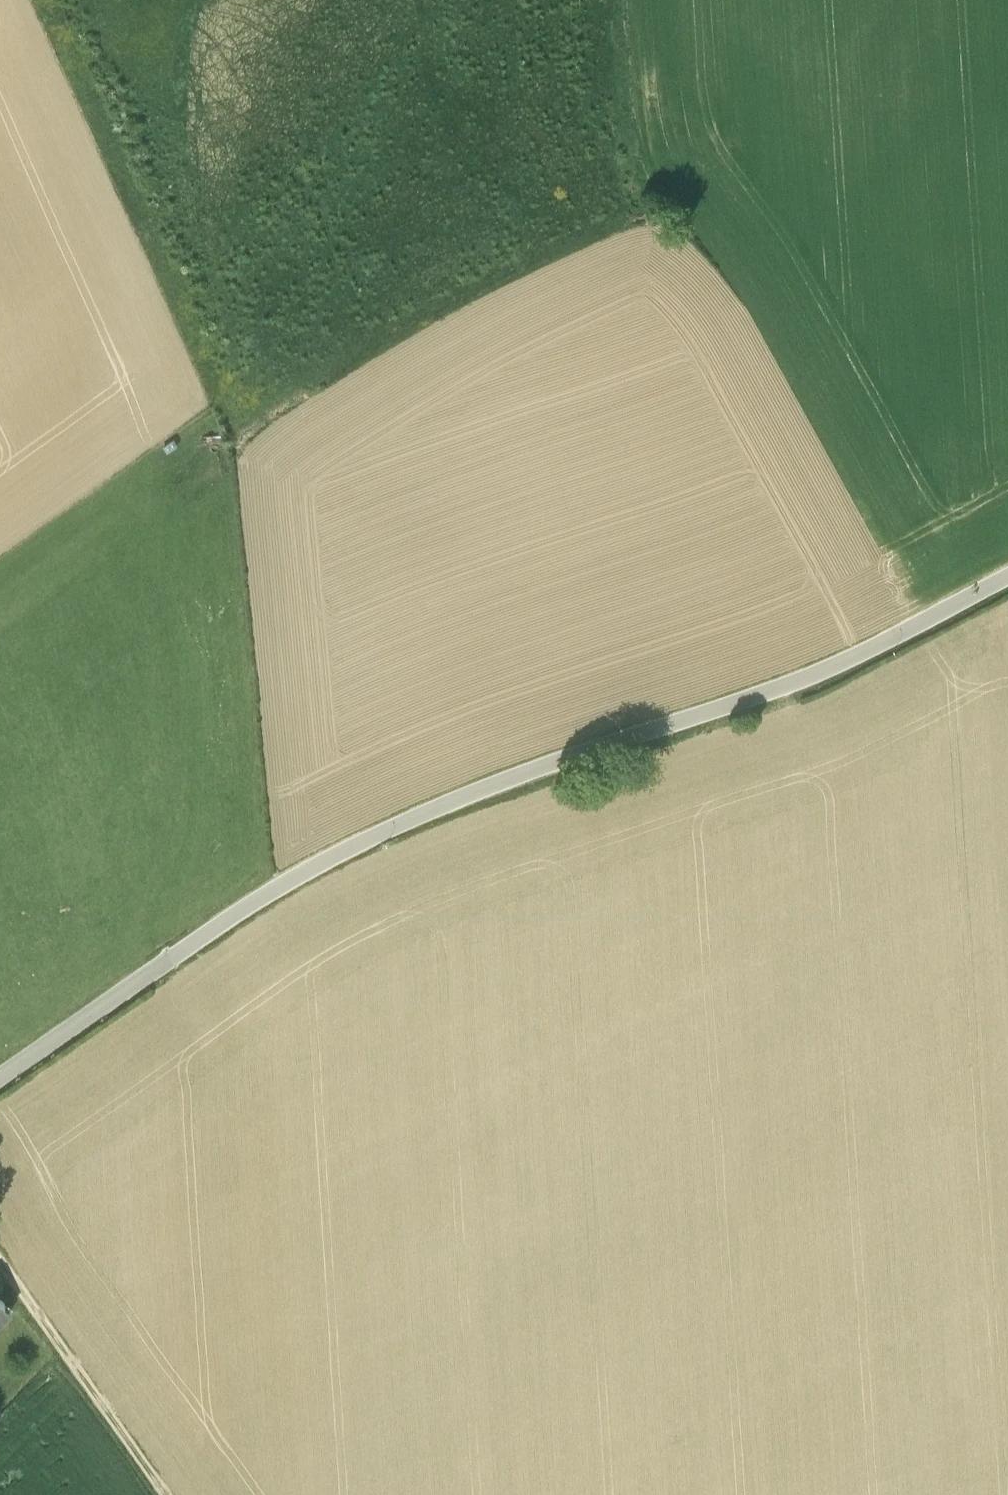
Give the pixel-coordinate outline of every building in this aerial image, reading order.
[(0,1296),(0,1323),(13,1309),(0,1296)]
